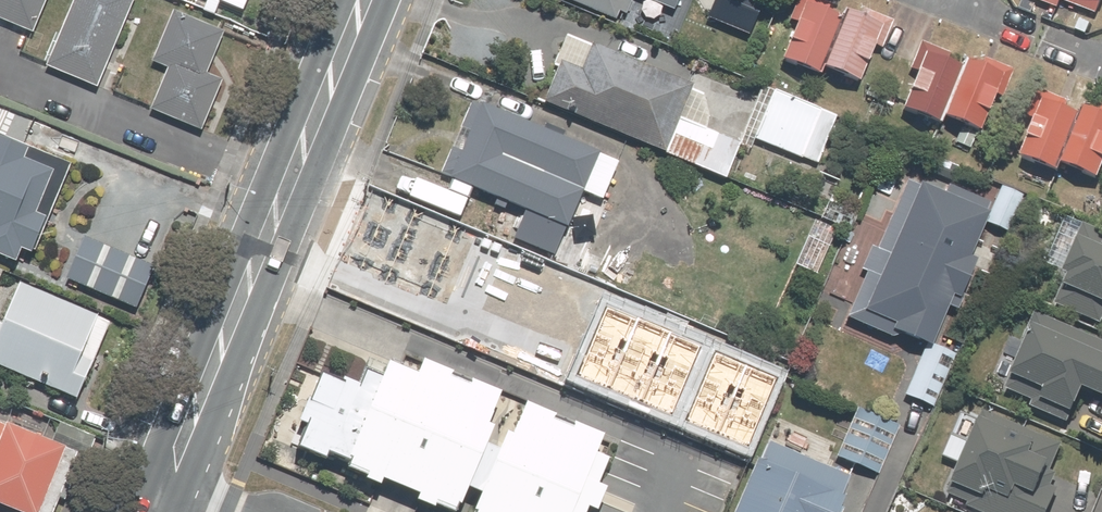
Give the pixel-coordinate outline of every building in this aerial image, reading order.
[(50,0),(0,0),(0,23),(34,38),(50,0)] [(38,67),(95,91),(134,0),(67,0),(38,67)] [(256,12),(261,0),(229,0),(256,12)] [(617,22),(620,12),(627,15),(634,0),(565,0),(617,22)] [(799,24),(784,60),(822,77),(826,69),(861,84),(877,46),(883,49),(894,21),(864,9),(861,17),(846,10),(843,18),(829,12),(832,5),(820,0),(798,0),(790,20),(799,24)] [(1059,10),(1062,1),(1097,15),(1101,4),(1101,0),(1034,0),(1059,10)] [(233,35),(166,7),(143,62),(160,69),(141,113),(191,135),(233,35)] [(559,69),(544,104),(738,184),(752,149),(739,144),(707,130),(710,118),(704,95),(693,91),(694,86),(594,45),(593,46),(568,36),(554,67),(559,69)] [(911,70),(919,73),(903,110),(943,126),(946,118),(981,134),(997,96),(1003,99),(1015,70),(984,57),(981,66),(969,61),(966,68),(949,62),(952,54),(923,42),(911,70)] [(763,87),(739,144),(752,149),(757,140),(819,165),(838,118),(763,87)] [(1038,121),(1022,159),(1061,174),(1064,166),(1101,181),(1101,177),(1101,108),(1100,115),(1085,110),(1083,117),(1066,110),(1069,101),(1041,91),(1030,118),(1038,121)] [(474,190),(526,212),(514,240),(556,257),(583,193),(604,201),(620,164),(600,156),(601,155),(484,104),(482,108),(472,104),(442,173),(451,177),(450,180),(453,181),(448,191),(470,200),(474,190)] [(27,149),(0,137),(0,262),(14,268),(22,250),(29,253),(43,220),(37,218),(56,173),(23,159),(27,149)] [(110,169),(60,284),(152,323),(202,208),(110,169)] [(900,334),(929,346),(933,347),(934,345),(955,297),(962,299),(979,261),(972,259),(987,224),(991,214),(989,213),(992,204),(950,187),(946,195),(923,184),(922,187),(910,182),(879,249),(874,247),(863,271),(868,273),(848,318),(890,337),(898,338),(900,334)] [(409,203),(370,187),(360,210),(399,226),(409,203)] [(1002,188),(991,214),(987,224),(1008,233),(1024,197),(1002,188)] [(1068,218),(1047,264),(1067,273),(1055,304),(1101,325),(1101,232),(1068,218)] [(532,260),(456,229),(416,321),(492,354),(516,299),(547,312),(562,277),(530,264),(532,260)] [(108,325),(13,285),(0,317),(0,374),(74,404),(108,325)] [(717,339),(655,314),(636,361),(699,387),(717,339)] [(1086,391),(1101,398),(1101,342),(1036,314),(1026,338),(1030,340),(1013,378),(1046,392),(1042,402),(1075,416),(1086,391)] [(934,407),(957,355),(934,345),(933,347),(929,346),(907,395),(934,407)] [(327,462),(330,455),(353,465),(350,471),(369,479),(367,482),(383,489),(385,482),(421,498),(418,504),(436,511),(438,508),(448,511),(458,511),(460,508),(463,509),(471,491),(483,496),(476,511),(589,511),(590,510),(594,511),(600,511),(609,490),(600,487),(611,462),(599,457),(606,438),(576,426),(574,430),(556,422),(557,418),(528,405),(514,437),(509,435),(502,453),(489,447),(496,430),(491,428),(503,395),(473,383),(471,387),(453,380),(455,375),(425,363),(419,378),(391,366),(384,381),(368,374),(362,387),(345,380),(343,386),(323,377),(313,401),(310,400),(300,424),(310,429),(300,450),(327,462)] [(901,427),(858,408),(837,457),(879,475),(901,427)] [(984,412),(953,485),(974,495),(968,508),(978,511),(1049,511),(1058,490),(1053,487),(1058,475),(1051,472),(1063,445),(984,412)] [(76,454),(0,423),(0,510),(6,511),(51,511),(76,454)] [(770,443),(762,461),(759,460),(736,511),(843,511),(842,511),(847,498),(843,496),(852,477),(770,443)]
